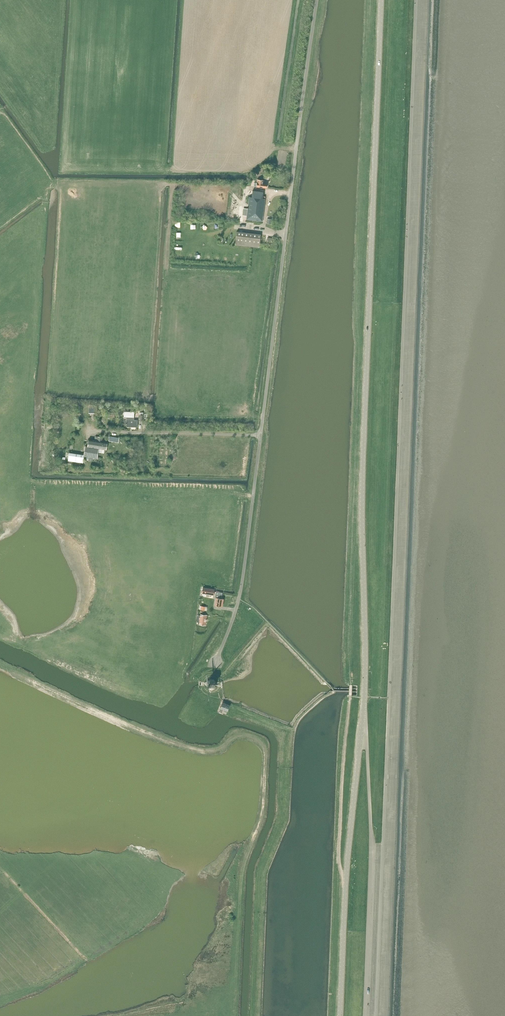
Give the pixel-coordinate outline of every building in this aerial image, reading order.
[(254,186),(257,187),(267,188),(267,183),(263,183),(264,180),(258,179),(258,183),(255,182),(254,186)] [(247,216),(246,218),(247,218),(247,220),(263,222),(266,198),(263,198),(263,191),(253,190),(252,197),(249,196),(248,204),(250,205),(249,209),(243,208),(243,216),(247,216)] [(237,231),(235,245),(259,248),(261,234),(237,231)] [(126,423),(126,426),(137,427),(137,420),(134,420),(134,412),(124,411),(124,417),(124,423),(126,423)] [(84,455),(84,456),(97,458),(97,457),(99,448),(106,449),(107,442),(102,441),(102,437),(98,436),(98,437),(95,437),(94,440),(89,440),(88,447),(86,446),(84,455)] [(69,452),(68,461),(83,463),(84,456),(84,455),(69,452)] [(215,595),(214,597),(216,598),(215,605),(222,606),(223,599),(222,598),(223,593),(215,591),(215,595)] [(207,682),(206,686),(209,689),(213,689),(216,686),(216,682),(214,680),(210,679),(207,682)] [(223,702),(219,711),(222,712),(223,709),(227,711),(230,705),(223,702)]
